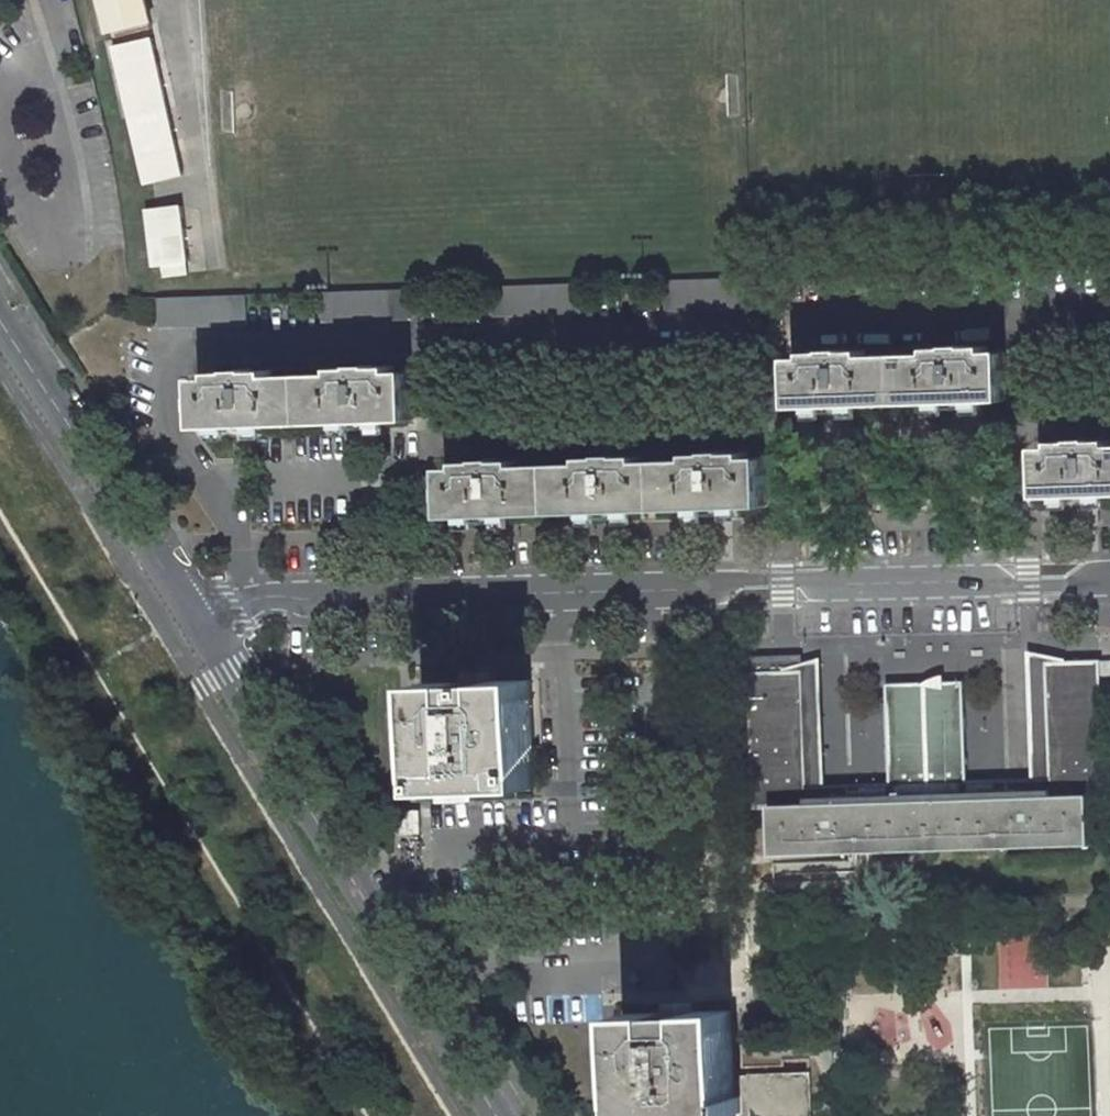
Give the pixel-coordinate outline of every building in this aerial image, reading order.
[(110,33),(117,31),(118,37),(153,28),(145,0),(102,0),(110,33)] [(145,183),(184,174),(153,38),(117,46),(117,59),(145,183)] [(186,262),(189,262),(182,206),(148,210),(155,266),(163,265),(165,277),(188,273),(186,262)] [(663,281),(665,311),(753,307),(752,278),(663,281)] [(409,290),(321,293),(322,322),(410,319),(409,290)] [(158,299),(159,328),(247,325),(246,296),(158,299)] [(932,348),(932,354),(866,356),(866,350),(847,351),(847,350),(809,352),(809,358),(792,358),(794,408),(1008,400),(1006,351),(989,351),(989,346),(969,346),(969,345),(951,346),(951,347),(932,348)] [(761,376),(761,347),(728,348),(729,377),(761,376)] [(729,377),(728,348),(709,348),(710,378),(729,377)] [(338,368),(339,374),(273,376),(273,370),(254,371),(254,370),(235,371),(235,372),(216,372),(216,378),(199,378),(200,428),(414,420),(413,371),(396,371),(395,366),(376,366),(376,365),(358,366),(358,367),(338,368)] [(1094,440),(1094,439),(1076,440),(1076,441),(1057,441),(1057,447),(1039,447),(1041,497),(1109,494),(1109,439),(1094,440)] [(643,462),(643,455),(624,456),(624,455),(586,457),(586,463),(520,466),(520,460),(501,460),(501,459),(482,460),(482,461),(463,461),(463,467),(446,467),(447,517),(768,506),(766,457),(749,457),(749,452),(730,452),(730,451),(711,452),(712,453),(692,454),(693,460),(643,462)] [(818,657),(783,670),(803,670),(807,803),(1051,795),(1046,662),(1066,661),(1030,650),(1034,778),(966,780),(966,782),(891,784),(891,783),(822,785),(818,657)] [(1090,796),(1105,795),(1100,675),(1100,660),(1066,661),(1046,662),(1051,795),(807,803),(803,670),(783,670),(750,671),(756,808),(771,807),(773,855),(1091,844),(1090,796)] [(1100,660),(1100,675),(1109,674),(1109,660),(1100,660)] [(534,788),(531,680),(423,684),(427,791),(534,788)] [(963,680),(888,682),(891,783),(891,784),(966,782),(966,780),(963,680)] [(421,833),(420,811),(397,811),(398,833),(421,833)] [(1056,959),(1054,932),(996,936),(1000,989),(1081,983),(1079,957),(1056,959)] [(732,1011),(624,1014),(629,1115),(735,1115),(732,1011)] [(810,1074),(751,1075),(752,1115),(811,1115),(810,1074)]
